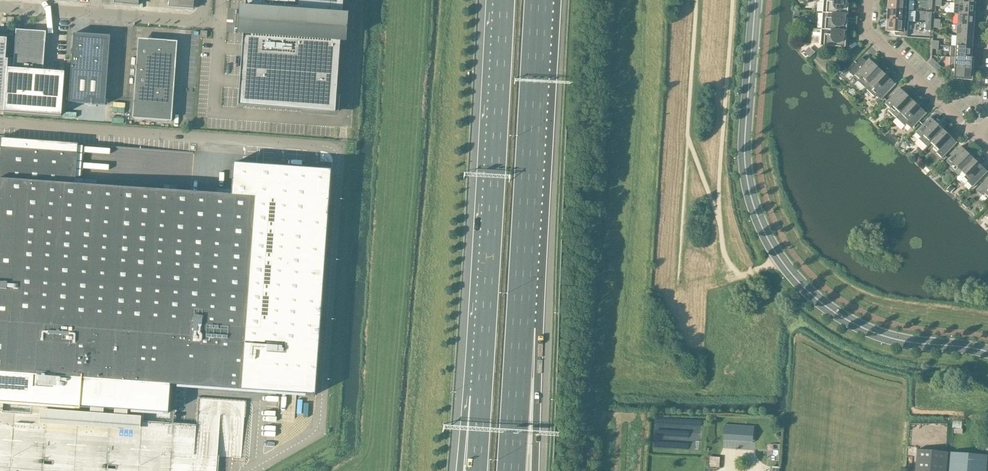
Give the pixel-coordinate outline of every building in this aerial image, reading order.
[(168,7),(168,8),(178,9),(182,9),(193,10),(193,0),(168,0),(168,7)] [(244,9),(240,9),(240,14),(235,14),(235,16),(236,20),(235,23),(235,26),(234,28),(239,29),(238,34),(242,34),(237,106),(301,111),(300,115),(338,117),(339,96),(335,96),(339,41),(343,41),(345,17),(341,16),(342,0),(245,0),(244,9)] [(823,13),(848,15),(849,3),(847,3),(847,0),(824,0),(823,13)] [(910,0),(909,0),(890,0),(889,9),(909,11),(910,0)] [(978,15),(978,5),(959,3),(959,14),(978,15)] [(908,22),(909,11),(889,9),(888,20),(908,22)] [(848,15),(823,13),(822,29),(847,31),(848,19),(846,19),(846,15),(848,15)] [(977,26),(978,15),(959,14),(958,25),(977,26)] [(907,36),(908,22),(888,20),(887,31),(895,32),(895,34),(896,36),(900,36),(907,36)] [(976,37),(977,26),(958,25),(957,36),(976,37)] [(847,31),(822,29),(820,46),(846,48),(847,36),(845,36),(845,31),(847,31)] [(15,43),(10,110),(40,112),(44,43),(45,32),(28,31),(22,31),(16,30),(15,43)] [(72,43),(68,102),(105,105),(109,43),(110,36),(108,36),(107,40),(94,39),(95,35),(88,35),(87,38),(74,37),(75,34),(73,34),(72,43)] [(976,38),(976,37),(957,36),(956,46),(973,48),(974,38),(976,38)] [(4,112),(9,40),(0,39),(0,111),(4,112)] [(137,46),(132,119),(171,121),(176,49),(177,42),(167,41),(147,40),(138,39),(137,46)] [(812,46),(804,54),(808,58),(816,49),(812,46)] [(972,58),(973,48),(956,46),(951,46),(950,57),(956,57),(975,59),(975,58),(972,58)] [(866,89),(883,72),(869,59),(866,62),(862,57),(848,71),(853,76),(855,75),(859,79),(858,81),(866,89)] [(975,59),(956,57),(950,57),(950,68),(955,68),(974,69),(975,59)] [(933,59),(928,63),(933,67),(937,63),(933,59)] [(933,67),(937,71),(941,67),(937,63),(933,67)] [(973,81),(974,69),(955,68),(954,79),(955,79),(956,81),(957,82),(959,83),(960,83),(962,84),(963,80),(973,81)] [(883,72),(866,89),(875,97),(876,95),(881,100),(896,84),(883,72)] [(885,103),(890,108),(888,110),(897,118),(913,101),(900,88),(885,103)] [(912,129),(927,113),(913,101),(897,118),(905,126),(907,124),(912,129)] [(931,143),(944,130),(930,117),(916,132),(921,137),(919,139),(927,147),(931,143)] [(944,130),(931,143),(939,150),(937,153),(942,158),(957,143),(944,130)] [(79,409),(79,407),(167,414),(169,385),(314,396),(330,171),(232,164),(230,195),(75,185),(77,144),(1,139),(0,147),(0,404),(34,406),(34,409),(37,411),(40,411),(42,410),(43,407),(79,409)] [(961,146),(946,161),(951,166),(950,167),(958,175),(962,172),(974,159),(961,146)] [(974,159),(962,172),(970,179),(967,182),(973,187),(987,172),(974,159)] [(976,191),(982,196),(984,193),(987,197),(987,178),(976,191)] [(753,447),(753,444),(754,424),(738,423),(737,445),(753,447)] [(948,452),(918,449),(916,470),(946,470),(948,452)] [(987,455),(951,452),(950,470),(986,470),(987,455)]
